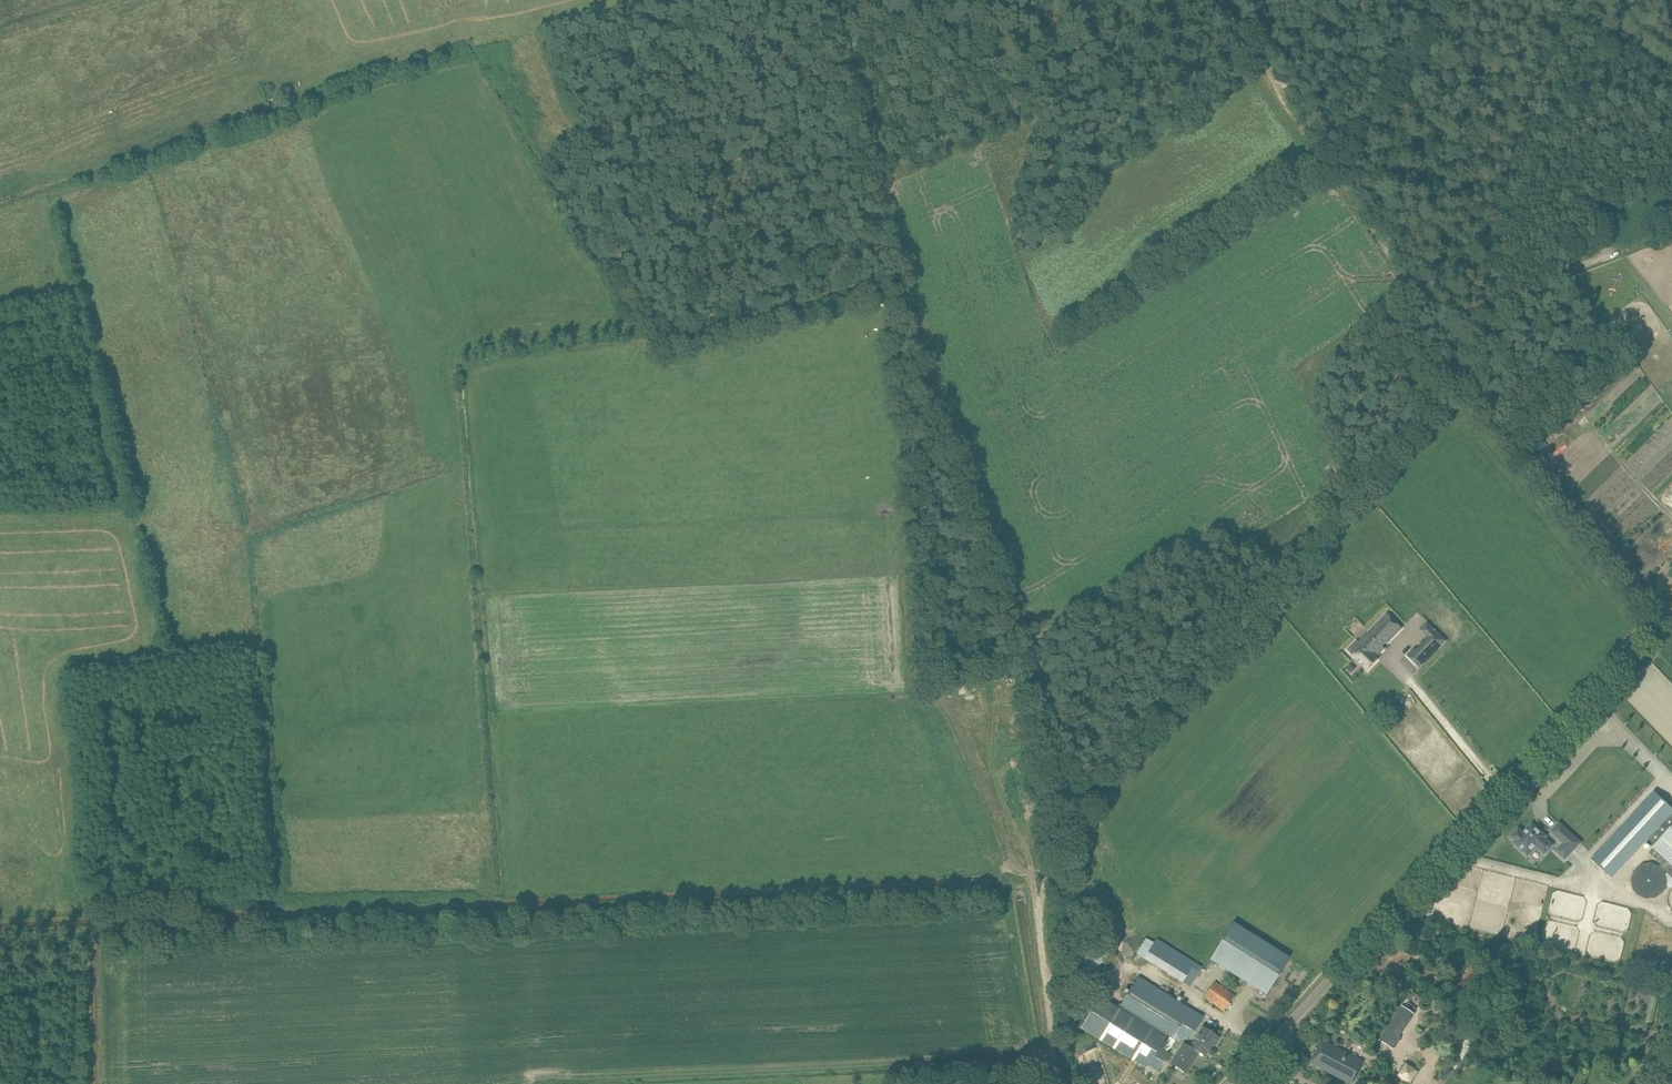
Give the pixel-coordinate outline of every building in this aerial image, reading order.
[(1359,641),(1357,639),(1347,649),(1368,670),(1378,659),(1376,657),(1385,648),(1383,646),(1388,641),(1389,642),(1402,628),(1387,613),(1359,641)] [(1436,630),(1435,630),(1433,632),(1416,649),(1414,648),(1407,655),(1419,668),(1446,641),(1436,630)] [(1654,792),(1624,824),(1591,860),(1612,879),(1646,842),(1654,849),(1657,852),(1653,857),(1662,865),(1660,867),(1671,878),(1671,808),(1654,792)] [(1546,836),(1532,823),(1523,833),(1519,829),(1518,830),(1517,829),(1510,837),(1515,841),(1513,843),(1528,856),(1536,847),(1544,854),(1552,846),(1544,838),(1546,836)] [(1556,851),(1565,860),(1581,843),(1559,823),(1551,832),(1563,844),(1556,851)] [(1227,932),(1209,960),(1266,995),(1289,958),(1234,924),(1233,923),(1227,932)] [(1182,983),(1195,962),(1156,938),(1143,959),(1182,983)] [(1102,948),(1079,961),(1084,970),(1107,956),(1102,948)] [(1190,972),(1181,983),(1196,994),(1204,982),(1190,972)] [(1179,1042),(1183,1035),(1189,1039),(1203,1017),(1138,977),(1120,1006),(1167,1034),(1179,1042)] [(1214,983),(1204,997),(1223,1010),(1233,996),(1229,993),(1214,983)] [(1086,1000),(1091,997),(1087,989),(1082,992),(1086,1000)] [(1666,998),(1671,999),(1671,991),(1662,989),(1661,997),(1666,998)] [(1166,1035),(1120,1006),(1118,1009),(1099,998),(1080,1028),(1146,1068),(1147,1065),(1157,1071),(1168,1053),(1158,1048),(1164,1038),(1166,1035)] [(1186,1072),(1198,1053),(1204,1057),(1211,1045),(1213,1046),(1219,1038),(1212,1033),(1202,1028),(1191,1047),(1184,1043),(1171,1063),(1186,1072)] [(1400,1037),(1399,1036),(1387,1029),(1380,1040),(1393,1048),(1400,1037)] [(1313,1053),(1315,1053),(1310,1062),(1351,1083),(1362,1061),(1346,1053),(1345,1055),(1335,1050),(1336,1048),(1320,1040),(1313,1053)] [(1399,1073),(1410,1080),(1417,1069),(1406,1062),(1399,1073)] [(1657,1068),(1640,1069),(1641,1080),(1657,1079),(1657,1068)]
